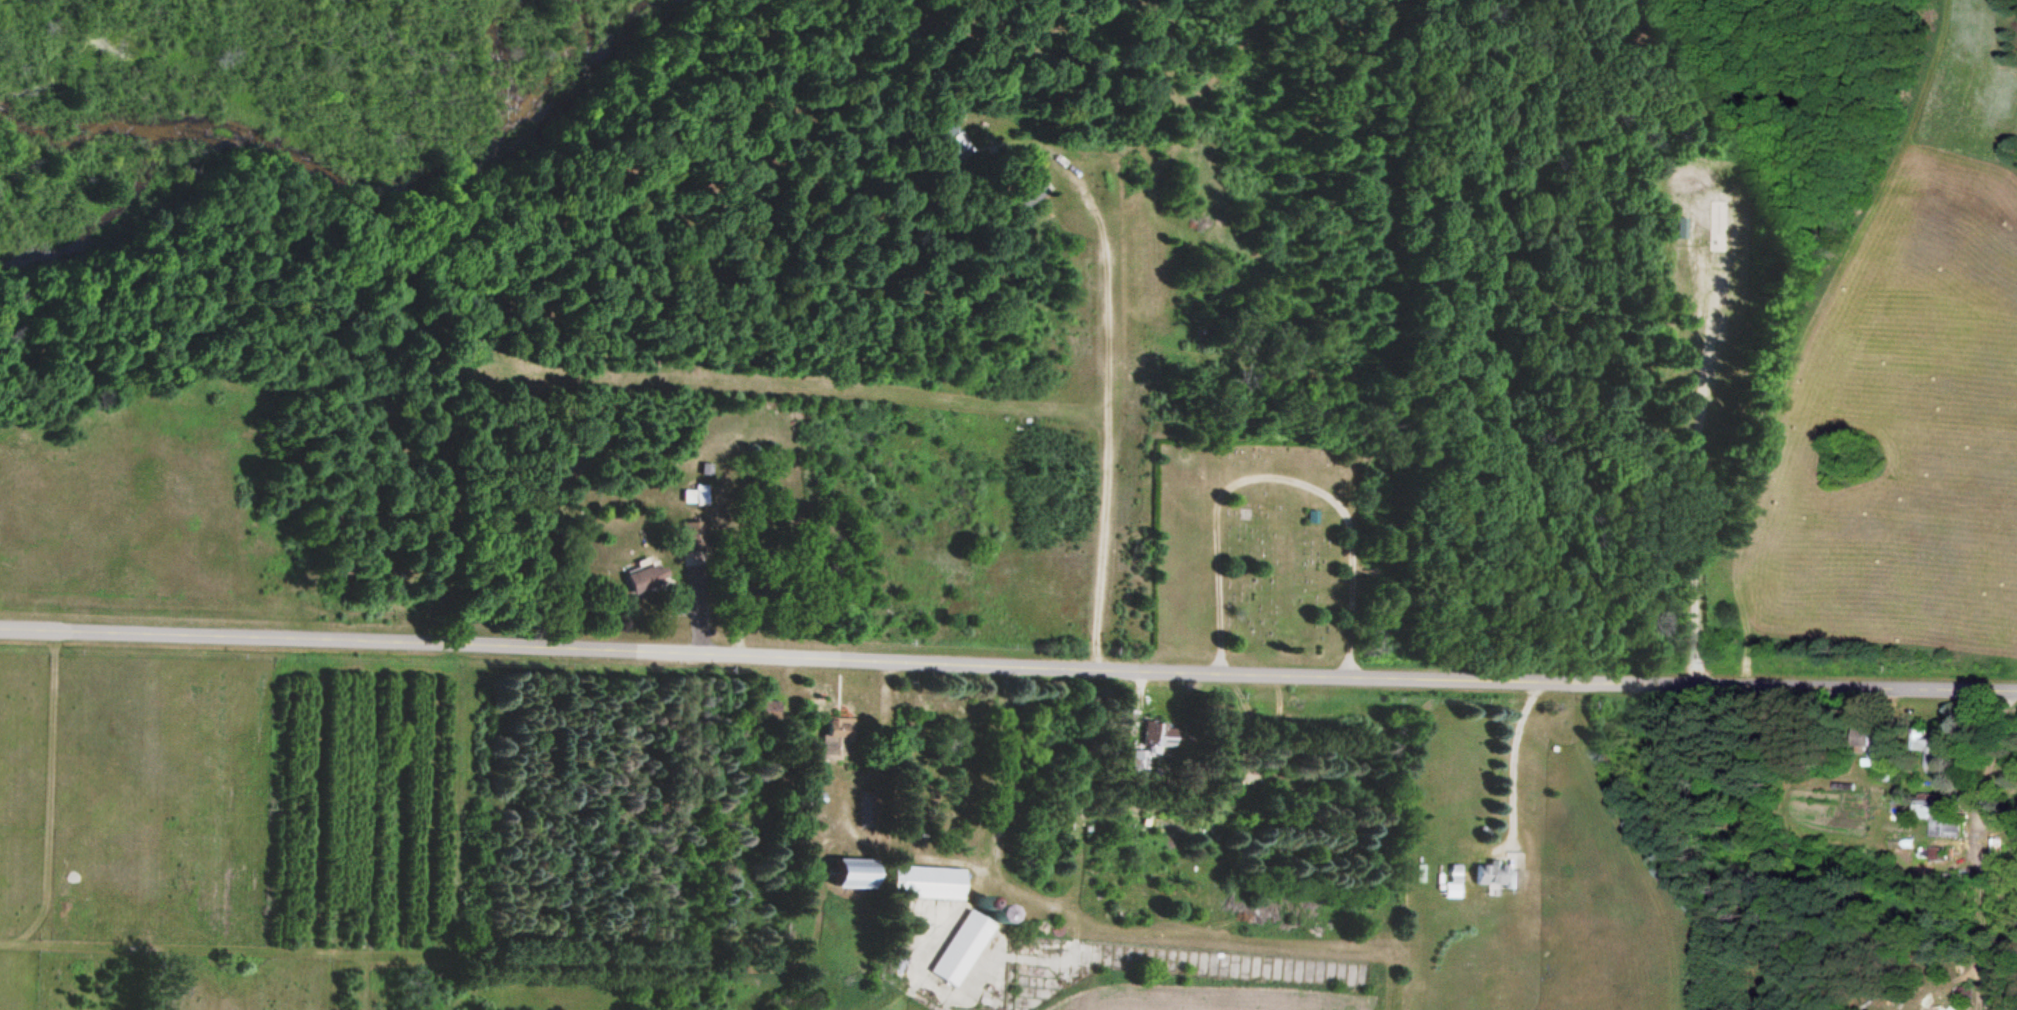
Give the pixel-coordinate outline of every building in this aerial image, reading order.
[(942,141),(949,158),(968,150),(960,132),(942,141)] [(619,575),(626,597),(658,586),(650,565),(619,575)] [(1166,751),(1166,722),(1139,722),(1139,751),(1166,751)] [(1874,744),(1875,729),(1850,728),(1850,743),(1874,744)] [(1910,750),(1925,750),(1924,768),(1940,768),(1942,738),(1911,737),(1910,750)] [(1912,818),(1929,818),(1929,836),(1959,838),(1961,803),(1913,801),(1912,818)] [(855,887),(855,858),(818,858),(818,887),(855,887)] [(1517,887),(1517,870),(1501,870),(1501,862),(1480,862),(1480,865),(1467,865),(1467,887),(1517,887)] [(956,900),(957,869),(884,865),(882,897),(956,900)] [(922,973),(947,988),(994,913),(969,898),(922,973)]
